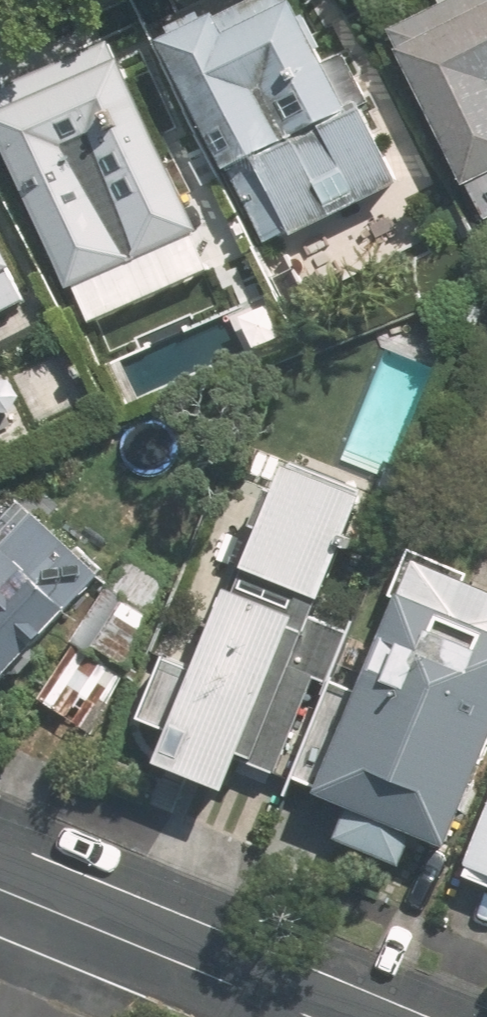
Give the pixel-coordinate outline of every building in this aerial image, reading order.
[(162,55),(266,277),(426,204),(332,0),(281,0),(162,55)] [(402,38),(480,206),(486,203),(486,0),(402,38)] [(119,72),(18,119),(88,271),(190,225),(119,72)] [(11,295),(0,270),(0,300),(11,295)] [(371,493),(276,454),(237,549),(331,588),(371,493)] [(7,549),(0,543),(0,654),(15,668),(92,587),(28,527),(7,549)] [(159,611),(110,586),(77,649),(126,674),(159,611)] [(334,640),(202,586),(139,737),(270,792),(334,640)] [(397,597),(318,785),(448,839),(486,746),(486,635),(397,597)] [(474,876),(486,881),(486,845),(474,876)]
